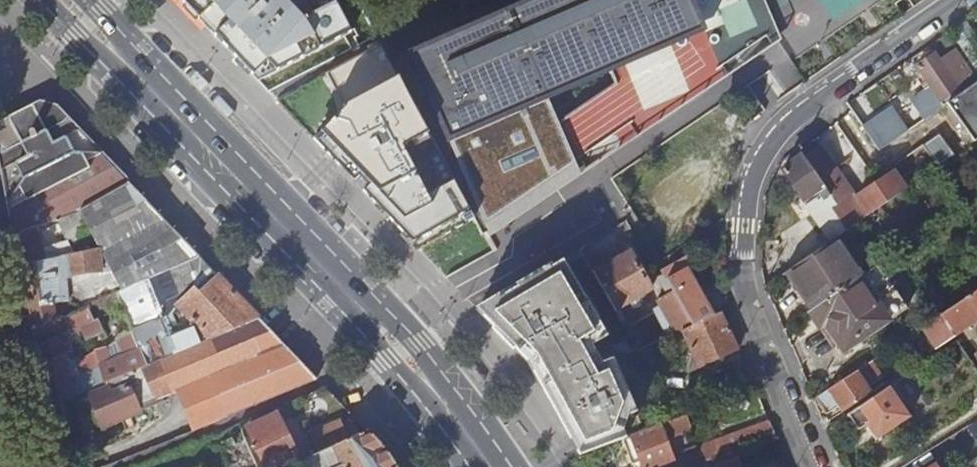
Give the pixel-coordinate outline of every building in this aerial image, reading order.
[(259,82),(354,28),(338,0),(313,0),(291,1),(289,0),(182,0),(259,82)] [(405,51),(492,234),(788,45),(767,0),(520,0),(405,51)] [(381,43),(285,97),(368,184),(362,190),(364,192),(420,250),(475,220),(381,43)] [(976,84),(976,82),(958,54),(941,65),(935,57),(916,70),(943,109),(976,84)] [(912,134),(927,154),(976,117),(962,97),(912,134)] [(15,235),(55,221),(79,212),(80,210),(129,184),(50,101),(42,102),(1,121),(0,122),(0,155),(15,235)] [(880,131),(869,138),(881,155),(891,147),(880,131)] [(802,158),(817,180),(833,169),(814,140),(798,151),(802,158)] [(836,208),(817,180),(802,158),(781,173),(803,204),(818,194),(821,199),(826,207),(818,212),(811,217),(823,235),(836,226),(833,221),(836,219),(831,212),(836,208)] [(846,234),(929,177),(924,170),(902,185),(894,175),(856,201),(833,169),(817,180),(836,208),(831,212),(836,219),(841,227),(846,234)] [(79,212),(55,221),(61,231),(86,222),(100,248),(74,254),(78,277),(68,280),(69,302),(70,302),(81,309),(88,306),(118,293),(200,258),(129,184),(80,210),(79,212)] [(918,190),(891,208),(902,224),(929,205),(918,190)] [(813,204),(818,212),(826,207),(821,199),(813,204)] [(55,221),(15,235),(22,274),(32,330),(62,317),(60,312),(56,312),(54,304),(69,302),(68,280),(78,277),(74,254),(45,260),(40,238),(61,231),(55,221)] [(841,227),(838,229),(843,236),(846,234),(841,227)] [(852,283),(856,279),(848,265),(854,261),(850,254),(843,257),(833,243),(829,246),(852,283)] [(811,310),(852,283),(829,246),(788,273),(811,310)] [(594,274),(616,311),(652,290),(630,253),(594,274)] [(35,346),(36,352),(46,409),(102,385),(259,319),(200,258),(118,293),(141,351),(109,364),(104,349),(95,350),(81,359),(75,359),(71,343),(65,345),(63,335),(35,346)] [(564,262),(478,311),(530,366),(553,407),(580,457),(585,455),(622,440),(629,438),(632,436),(635,433),(637,430),(638,427),(639,424),(639,421),(639,419),(639,417),(615,362),(603,367),(595,349),(612,342),(564,262)] [(693,327),(713,318),(681,263),(662,275),(663,276),(693,327)] [(807,314),(811,310),(788,273),(784,277),(807,314)] [(811,310),(807,314),(819,328),(824,324),(842,351),(899,313),(886,295),(877,301),(860,276),(856,279),(852,283),(811,310)] [(951,336),(976,318),(976,290),(938,315),(951,336)] [(65,316),(70,325),(72,332),(83,328),(88,341),(105,334),(99,320),(95,322),(88,306),(81,309),(70,314),(65,316)] [(687,374),(738,352),(721,315),(713,318),(693,327),(672,337),(687,374)] [(935,349),(953,337),(951,336),(938,315),(921,327),(935,349)] [(62,317),(32,330),(34,340),(70,325),(65,316),(62,317)] [(317,380),(259,319),(102,385),(104,390),(90,395),(103,427),(123,419),(121,413),(158,397),(178,389),(209,376),(227,417),(317,380)] [(950,366),(965,356),(955,342),(941,352),(948,362),(950,366)] [(941,352),(903,377),(910,388),(948,362),(941,352)] [(868,362),(815,398),(825,414),(838,406),(842,413),(871,394),(866,387),(878,379),(868,362)] [(195,431),(227,417),(209,376),(178,389),(195,431)] [(888,388),(847,415),(858,430),(864,427),(874,441),(909,418),(888,388)] [(121,413),(123,419),(161,404),(158,397),(121,413)] [(247,429),(266,466),(283,466),(298,460),(277,415),(247,429)] [(734,449),(770,435),(764,419),(683,452),(689,466),(698,463),(734,449)] [(342,423),(311,437),(318,454),(353,438),(351,432),(347,434),(342,423)] [(666,423),(645,432),(630,438),(629,438),(622,440),(630,461),(637,459),(640,466),(657,466),(672,461),(660,430),(667,427),(666,423)] [(383,450),(367,433),(317,455),(299,464),(301,466),(395,466),(383,450)] [(246,445),(219,457),(224,466),(257,466),(246,445)] [(734,449),(698,463),(699,466),(740,466),(734,449)]
